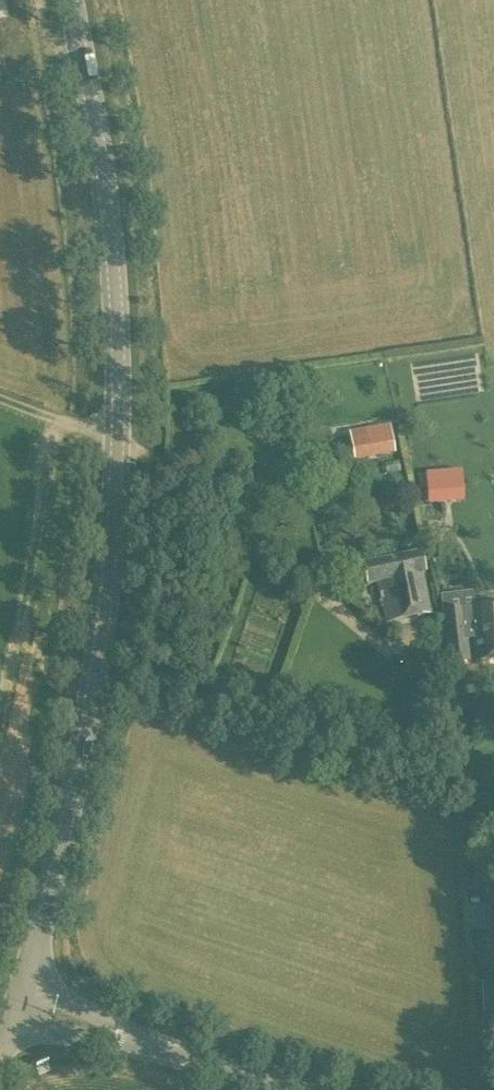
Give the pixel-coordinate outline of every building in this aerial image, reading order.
[(393,449),(389,428),(363,432),(367,454),(393,449)] [(461,471),(425,473),(427,500),(463,498),(461,471)] [(386,624),(430,615),(422,575),(425,574),(421,555),(363,567),(367,586),(377,584),(386,624)] [(493,660),(493,607),(441,613),(446,665),(469,663),(467,641),(472,641),(475,662),(493,660)] [(185,679),(193,682),(197,670),(189,667),(185,679)]
